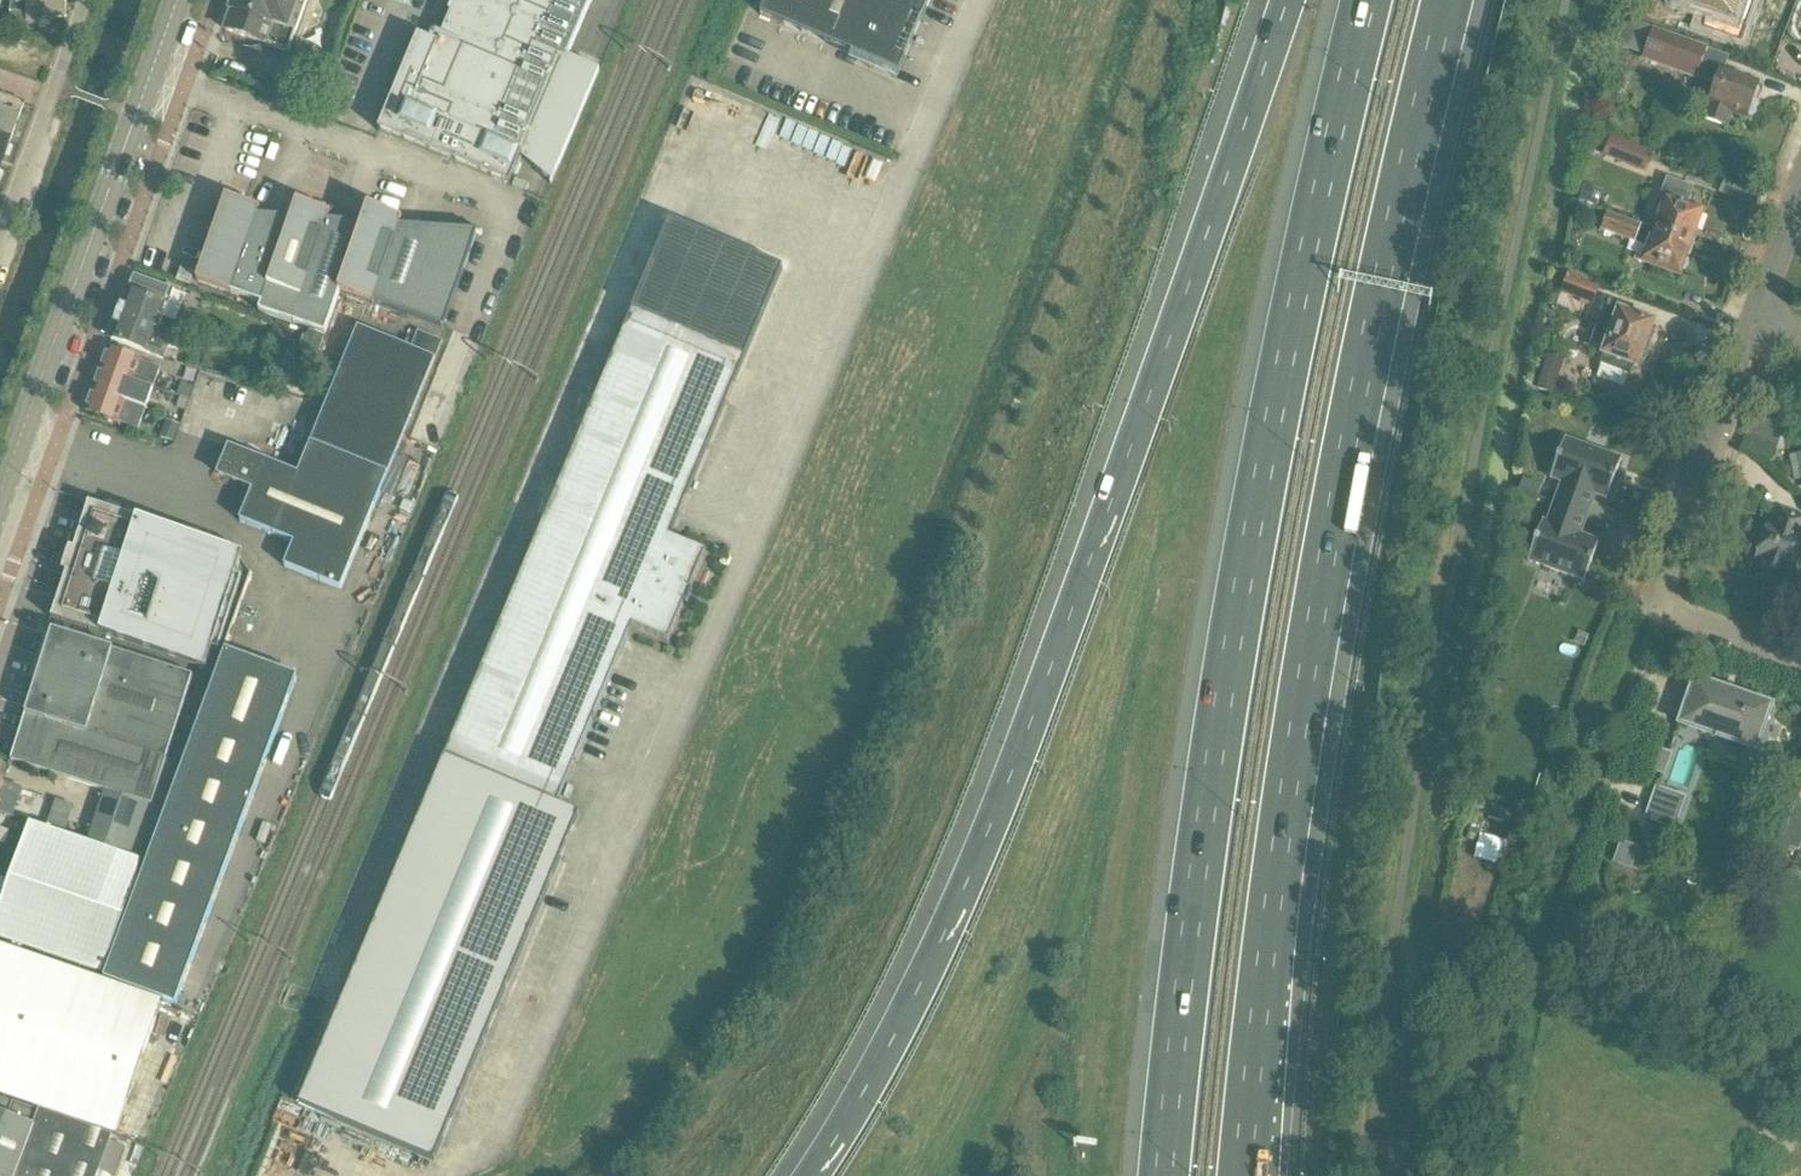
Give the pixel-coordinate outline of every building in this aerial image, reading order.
[(9,26),(53,26),(53,20),(67,21),(68,0),(11,0),(9,26)] [(288,56),(308,0),(307,0),(238,0),(226,33),(288,56)] [(376,130),(508,186),(520,155),(524,154),(566,57),(569,57),(594,0),(452,0),(446,15),(449,17),(437,43),(416,36),(376,130)] [(761,19),(899,77),(931,0),(768,0),(761,19)] [(1732,16),(1738,0),(1690,0),(1732,16)] [(1700,49),(1627,23),(1620,45),(1643,54),(1641,60),(1717,87),(1710,104),(1709,104),(1704,119),(1726,127),(1731,113),(1746,118),(1747,115),(1750,116),(1754,114),(1757,106),(1753,99),(1758,84),(1723,72),(1728,58),(1700,48),(1700,49)] [(10,144),(24,105),(0,96),(0,141),(10,144)] [(1619,139),(1611,160),(1645,172),(1653,152),(1619,139)] [(0,141),(0,172),(10,144),(0,141)] [(515,179),(511,186),(525,192),(528,185),(515,179)] [(1661,197),(1666,198),(1655,230),(1691,244),(1703,211),(1687,206),(1694,189),(1667,179),(1661,197)] [(1613,200),(1601,195),(1602,192),(1584,185),(1579,201),(1596,208),(1596,210),(1607,214),(1637,224),(1642,210),(1613,199),(1613,200)] [(219,216),(196,282),(260,305),(261,305),(282,247),(291,220),(290,220),(257,218),(259,210),(225,198),(219,216)] [(291,220),(282,247),(359,273),(349,298),(441,330),(474,237),(480,237),(480,235),(398,228),(400,221),(366,209),(360,225),(327,223),(330,216),(296,204),(290,220),(291,220)] [(1679,276),(1682,270),(1685,271),(1688,266),(1688,260),(1686,259),(1691,244),(1655,230),(1637,224),(1607,214),(1600,232),(1648,249),(1643,263),(1679,276)] [(261,305),(260,305),(257,313),(323,336),(338,294),(349,298),(359,273),(282,247),(261,305)] [(189,287),(194,274),(180,269),(176,282),(189,287)] [(122,308),(118,316),(182,339),(186,327),(164,319),(169,305),(164,303),(169,289),(135,276),(129,292),(128,292),(122,308)] [(1594,304),(1600,289),(1566,277),(1561,293),(1594,304)] [(1601,365),(1630,375),(1633,367),(1637,368),(1653,324),(1619,312),(1603,306),(1590,344),(1600,347),(1598,355),(1604,357),(1601,365)] [(743,359),(632,312),(530,554),(336,1021),(302,1106),(436,1161),(580,815),(557,805),(631,627),(667,642),(705,553),(668,537),(743,359)] [(182,339),(118,316),(115,324),(116,324),(111,341),(164,360),(168,348),(178,351),(182,339)] [(295,351),(286,347),(282,359),(314,369),(317,359),(324,338),(302,331),(276,322),(272,333),(298,341),(295,351)] [(238,521),(291,544),(282,567),(338,590),(440,343),(416,333),(408,351),(356,329),(296,475),(264,461),(229,448),(217,476),(251,489),(238,521)] [(141,361),(107,349),(96,380),(150,400),(154,389),(161,368),(141,361)] [(1547,355),(1537,389),(1553,394),(1564,360),(1547,355)] [(271,358),(266,374),(264,381),(306,393),(312,370),(271,358)] [(85,412),(120,424),(138,430),(150,400),(96,380),(85,412)] [(1562,483),(1554,503),(1587,515),(1594,495),(1607,500),(1621,460),(1564,439),(1550,479),(1562,483)] [(1587,515),(1554,503),(1547,523),(1542,522),(1528,561),(1584,582),(1599,542),(1580,536),(1587,515)] [(52,616),(51,616),(51,618),(204,668),(205,666),(204,666),(240,556),(241,554),(87,506),(86,509),(87,509),(73,552),(78,554),(77,557),(68,554),(64,566),(74,569),(72,572),(67,570),(52,616)] [(1763,563),(1756,580),(1780,588),(1786,571),(1793,574),(1800,552),(1800,520),(1781,512),(1773,534),(1765,531),(1755,560),(1763,563)] [(178,775),(181,763),(165,758),(192,676),(52,632),(23,728),(178,775)] [(225,652),(104,979),(175,1005),(296,678),(225,652)] [(1696,678),(1680,724),(1758,751),(1774,706),(1696,678)] [(23,728),(12,762),(103,791),(164,811),(178,775),(23,728)] [(1687,797),(1655,786),(1643,820),(1675,831),(1687,797)] [(103,791),(86,843),(142,863),(143,861),(145,862),(164,811),(103,791)] [(1512,811),(1470,801),(1467,812),(1509,822),(1512,811)] [(0,908),(0,940),(103,975),(142,863),(86,843),(29,824),(0,908)] [(1638,848),(1620,842),(1613,864),(1631,870),(1638,848)] [(12,1111),(113,1146),(159,1014),(0,959),(0,1107),(12,1111)] [(10,1117),(12,1111),(0,1107),(0,1114),(10,1117)] [(32,1138),(45,1142),(50,1127),(12,1114),(7,1128),(0,1125),(0,1175),(18,1175),(32,1138)] [(37,1175),(92,1175),(103,1145),(50,1127),(45,1142),(49,1144),(45,1155),(41,1153),(35,1167),(40,1169),(37,1175)]
